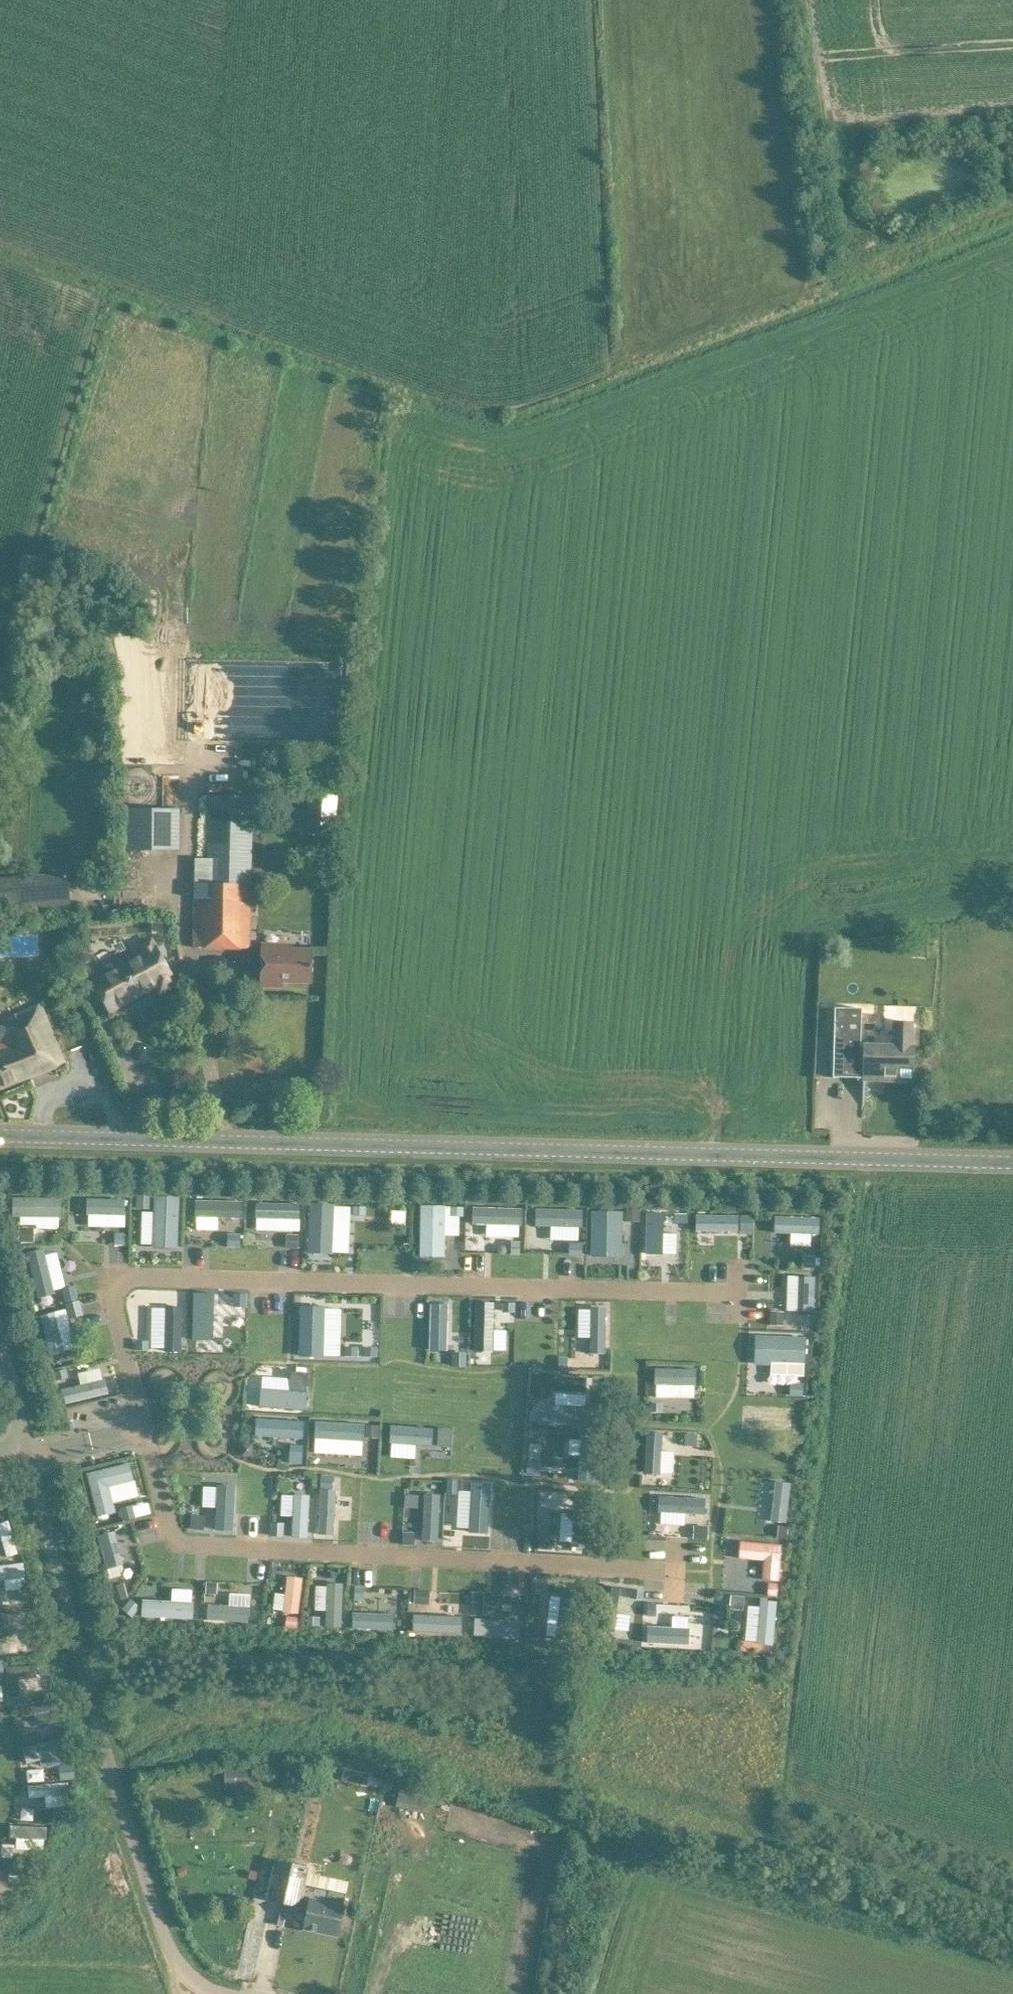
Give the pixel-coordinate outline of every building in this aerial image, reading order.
[(311,827),(315,795),(302,793),(297,825),(311,827)] [(248,949),(249,929),(252,796),(210,795),(208,859),(195,859),(194,927),(194,947),(248,949)] [(339,801),(323,800),(321,830),(336,831),(339,801)] [(179,809),(120,808),(120,850),(149,850),(179,850),(179,809)] [(14,918),(71,914),(70,899),(69,899),(67,873),(0,878),(0,919),(14,918)] [(15,930),(14,918),(0,919),(0,931),(15,930)] [(177,983),(167,965),(156,946),(151,939),(141,946),(145,953),(117,968),(92,982),(96,988),(95,992),(97,997),(100,1001),(104,1003),(105,1002),(109,1010),(134,995),(135,996),(156,985),(160,992),(177,983)] [(311,982),(311,962),(312,950),(264,948),(264,944),(263,944),(261,986),(282,986),(283,981),(311,982)] [(56,1043),(40,1004),(0,1021),(0,1043),(3,1049),(0,1050),(0,1087),(64,1062),(56,1043)] [(912,1081),(913,1061),(914,1047),(912,1047),(912,1023),(894,1022),(894,1046),(861,1045),(862,1008),(835,1008),(833,1078),(862,1078),(862,1079),(912,1081)] [(137,1195),(137,1208),(149,1209),(149,1195),(137,1195)] [(75,1199),(77,1226),(114,1224),(113,1197),(75,1199)] [(407,1254),(447,1255),(448,1211),(438,1211),(438,1201),(408,1200),(407,1254)] [(626,1222),(625,1206),(611,1207),(612,1223),(626,1222)] [(462,1207),(451,1207),(451,1217),(462,1217),(462,1207)] [(639,1210),(626,1210),(626,1221),(639,1221),(639,1210)] [(762,1213),(761,1233),(778,1234),(778,1244),(804,1245),(806,1216),(762,1213)] [(31,1229),(19,1229),(19,1242),(31,1242),(31,1229)] [(124,1233),(115,1233),(115,1244),(124,1244),(124,1233)] [(228,1234),(228,1247),(239,1247),(240,1235),(228,1234)] [(299,1235),(286,1235),(286,1248),(299,1248),(299,1235)] [(512,1242),(512,1254),(521,1255),(521,1242),(512,1242)] [(570,1243),(570,1256),(584,1256),(584,1243),(570,1243)] [(815,1255),(803,1255),(803,1268),(815,1268),(815,1255)] [(773,1273),(774,1308),(787,1308),(786,1272),(773,1273)] [(802,1308),(802,1272),(789,1272),(788,1308),(802,1308)] [(79,1301),(66,1305),(70,1319),(83,1315),(79,1301)] [(575,1303),(575,1354),(594,1354),(593,1302),(575,1303)] [(53,1305),(28,1313),(39,1353),(65,1345),(53,1305)] [(769,1313),(769,1325),(781,1326),(781,1313),(769,1313)] [(792,1333),(742,1333),(741,1360),(757,1360),(757,1372),(791,1373),(792,1333)] [(567,1358),(558,1358),(558,1370),(567,1370),(567,1358)] [(642,1396),(684,1398),(686,1368),(643,1366),(642,1396)] [(66,1369),(53,1373),(56,1382),(68,1378),(66,1369)] [(803,1384),(791,1384),(791,1397),(803,1397),(803,1384)] [(663,1405),(650,1405),(650,1414),(663,1414),(663,1405)] [(379,1426),(366,1426),(366,1437),(379,1437),(379,1426)] [(252,1444),(242,1444),(242,1456),(252,1456),(252,1444)] [(291,1445),(290,1458),(303,1458),(304,1446),(291,1445)] [(106,1511),(104,1500),(126,1496),(120,1461),(75,1469),(83,1515),(106,1511)] [(755,1478),(749,1523),(767,1525),(773,1481),(755,1478)] [(133,1506),(120,1509),(123,1522),(136,1519),(133,1506)] [(191,1515),(191,1528),(203,1529),(204,1516),(191,1515)] [(283,1523),(271,1523),(271,1536),(283,1536),(283,1523)] [(115,1526),(88,1530),(95,1579),(115,1576),(113,1560),(119,1559),(115,1526)] [(550,1539),(540,1539),(540,1549),(550,1549),(550,1539)] [(768,1594),(769,1540),(726,1539),(726,1560),(749,1561),(748,1582),(756,1582),(756,1594),(768,1594)] [(0,1561),(0,1584),(9,1584),(8,1561),(0,1561)] [(274,1574),(272,1611),(287,1612),(289,1575),(274,1574)] [(217,1583),(206,1583),(206,1594),(217,1594),(217,1583)] [(315,1607),(315,1583),(302,1583),(302,1607),(315,1607)] [(769,1584),(768,1597),(777,1597),(777,1584),(769,1584)] [(124,1586),(112,1589),(117,1604),(128,1600),(124,1586)] [(362,1587),(354,1587),(354,1600),(362,1600),(362,1587)] [(262,1589),(260,1608),(271,1608),(272,1590),(262,1589)] [(415,1592),(415,1604),(428,1604),(428,1592),(415,1592)] [(765,1638),(766,1599),(735,1598),(733,1637),(765,1638)] [(130,1601),(122,1610),(131,1617),(139,1608),(130,1601)] [(732,1607),(715,1604),(710,1629),(727,1632),(732,1607)] [(339,1606),(339,1629),(380,1630),(381,1607),(339,1606)] [(449,1634),(449,1611),(400,1610),(399,1633),(449,1634)] [(288,1617),(287,1627),(297,1628),(298,1618),(288,1617)] [(320,1617),(309,1617),(309,1627),(320,1627),(320,1617)] [(532,1625),(531,1637),(544,1639),(546,1626),(532,1625)] [(5,1704),(7,1714),(23,1711),(27,1732),(36,1731),(34,1719),(45,1718),(41,1698),(5,1704)] [(20,1726),(8,1728),(10,1742),(23,1739),(20,1726)] [(49,1738),(11,1739),(12,1758),(50,1756),(49,1738)] [(54,1779),(33,1779),(33,1764),(16,1765),(17,1796),(33,1796),(33,1806),(55,1805),(54,1779)] [(224,1784),(247,1783),(247,1769),(224,1770),(224,1784)] [(399,1793),(396,1807),(422,1812),(425,1799),(399,1793)] [(53,1809),(40,1810),(41,1825),(54,1824),(53,1809)] [(36,1823),(0,1823),(0,1839),(37,1838),(36,1823)] [(337,1935),(341,1916),(345,1892),(303,1885),(306,1867),(296,1865),(276,1861),(268,1898),(300,1905),(301,1898),(311,1900),(305,1928),(337,1935)]
